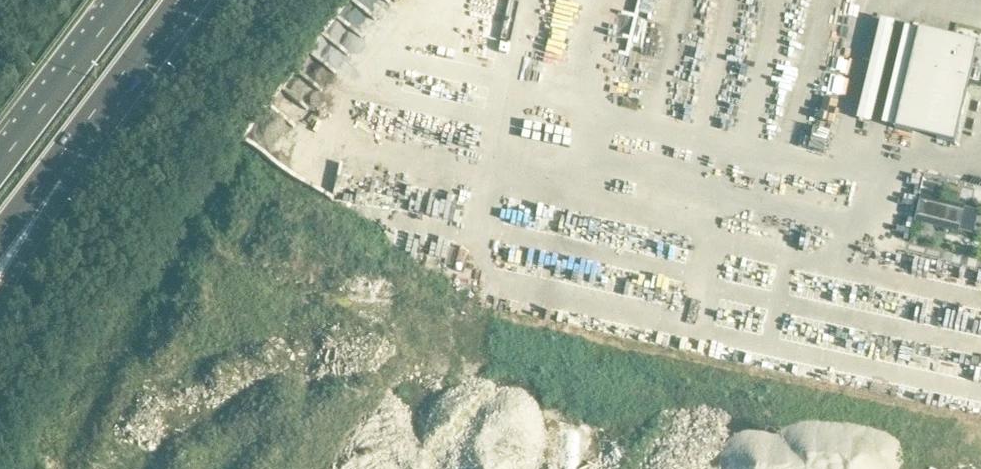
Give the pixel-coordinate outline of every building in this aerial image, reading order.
[(895,129),(954,144),(978,44),(918,30),(895,129)] [(954,222),(957,203),(911,196),(908,215),(954,222)]
